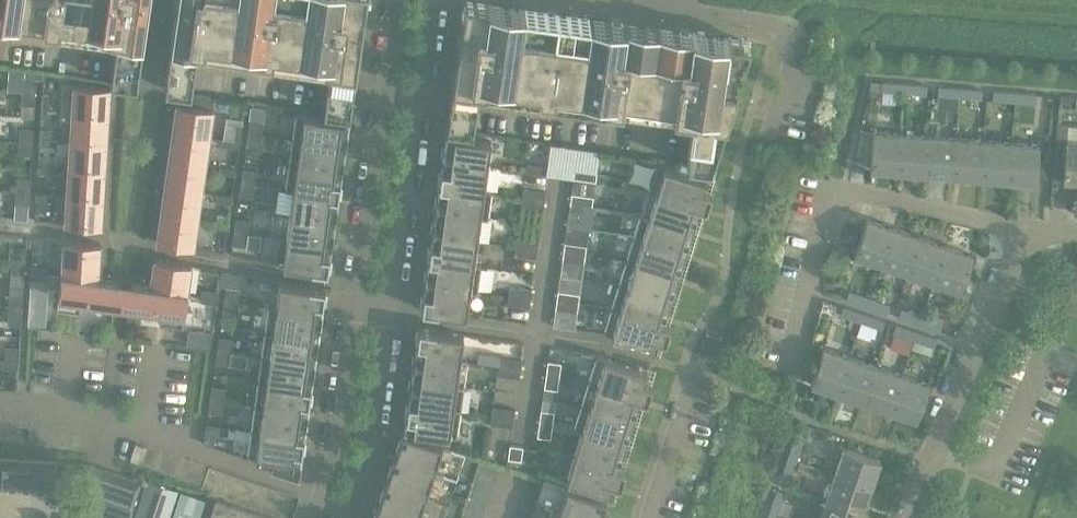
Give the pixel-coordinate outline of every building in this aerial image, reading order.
[(45,20),(44,24),(59,26),(60,22),(113,29),(117,0),(0,0),(0,13),(45,20)] [(113,29),(112,34),(118,35),(116,50),(112,81),(138,85),(142,54),(150,0),(117,0),(113,29)] [(166,89),(192,93),(198,46),(204,47),(205,42),(211,0),(178,0),(166,89)] [(205,42),(258,50),(258,54),(272,57),(273,52),(326,59),(334,0),(211,0),(205,42)] [(326,59),(325,64),(331,65),(329,81),(325,112),(350,115),(355,85),(367,0),(334,0),(326,59)] [(452,100),(448,127),(448,129),(473,133),(478,104),(480,86),(486,87),(487,82),(498,6),(465,2),(452,100)] [(712,167),(720,140),(751,42),(498,6),(487,82),(540,90),(539,94),(554,96),(554,92),(608,99),(607,104),(621,106),(622,101),(676,109),(675,114),(693,116),(691,135),(687,163),(712,167)] [(24,77),(23,91),(36,92),(37,78),(24,77)] [(883,92),(906,93),(906,84),(884,83),(883,92)] [(72,112),(72,113),(110,115),(112,87),(63,84),(61,112),(72,112)] [(906,84),(906,93),(927,95),(928,86),(906,84)] [(939,96),(961,98),(962,89),(939,87),(939,96)] [(962,89),(961,98),(982,99),(983,91),(962,89)] [(22,105),(36,106),(36,92),(23,91),(22,105)] [(994,100),(1015,102),(1016,93),(994,91),(994,100)] [(1016,93),(1015,102),(1037,104),(1038,95),(1016,93)] [(177,103),(173,132),(210,137),(214,109),(177,103)] [(72,113),(71,141),(108,143),(110,115),(72,113)] [(297,113),(294,139),(346,146),(346,144),(348,145),(349,135),(347,135),(348,131),(346,131),(348,120),(297,113)] [(251,119),(249,132),(262,134),(264,121),(251,119)] [(237,124),(234,141),(241,142),(243,125),(237,124)] [(21,127),(20,141),(33,142),(34,128),(21,127)] [(873,129),(870,169),(871,169),(897,172),(901,131),(873,129)] [(901,131),(897,172),(926,174),(929,134),(901,131)] [(173,132),(169,159),(206,165),(207,165),(210,144),(210,137),(173,132)] [(249,132),(247,146),(260,148),(262,134),(249,132)] [(442,158),(444,158),(444,160),(487,166),(488,166),(492,140),(449,134),(448,145),(446,145),(445,148),(443,148),(442,158)] [(929,134),(926,174),(953,176),(957,136),(929,134)] [(957,136),(953,176),(981,178),(984,138),(957,136)] [(210,137),(210,144),(223,146),(224,139),(210,137)] [(984,138),(981,178),(1009,181),(1012,141),(984,138)] [(223,146),(240,148),(241,142),(234,141),(224,139),(223,146)] [(294,139),(290,164),(342,171),(343,169),(345,169),(346,159),(344,159),(344,156),(343,156),(344,148),(346,148),(346,146),(294,139)] [(19,154),(32,155),(33,142),(20,141),(19,154)] [(71,141),(69,168),(107,170),(108,143),(71,141)] [(1012,141),(1009,181),(1037,183),(1040,145),(1040,143),(1012,141)] [(1076,182),(1076,144),(1067,143),(1063,181),(1076,182)] [(169,159),(165,186),(203,192),(207,165),(206,165),(169,159)] [(438,183),(440,183),(440,185),(492,192),(493,190),(485,189),(488,166),(487,166),(444,160),(443,162),(445,162),(444,170),(442,170),(442,173),(440,173),(438,183)] [(527,172),(549,175),(550,166),(528,163),(527,172)] [(290,164),(287,188),(339,196),(339,194),(341,194),(342,184),(340,184),(341,181),(339,180),(340,172),(342,173),(342,171),(290,164)] [(650,189),(649,190),(700,206),(707,208),(707,207),(712,193),(710,192),(704,190),(708,180),(657,164),(650,189)] [(219,173),(236,175),(237,169),(220,166),(219,173)] [(69,168),(67,196),(105,198),(107,170),(69,168)] [(244,169),(242,182),(255,184),(257,170),(244,169)] [(576,169),(575,178),(597,181),(598,172),(576,169)] [(17,177),(17,191),(30,191),(31,178),(17,177)] [(242,182),(240,195),(253,197),(255,184),(242,182)] [(435,207),(437,208),(436,210),(489,217),(492,192),(440,185),(440,186),(442,187),(441,195),(439,194),(438,198),(436,197),(435,207)] [(165,186),(161,214),(197,219),(199,219),(203,192),(165,186)] [(524,187),(523,196),(545,200),(547,190),(524,187)] [(294,191),(291,214),(335,220),(336,218),(337,219),(339,209),(337,208),(337,205),(336,205),(337,197),(339,197),(339,196),(287,188),(286,190),(294,191)] [(649,190),(642,212),(693,228),(700,206),(649,190)] [(16,204),(29,205),(30,191),(17,191),(16,204)] [(573,193),(570,211),(592,214),(594,196),(573,193)] [(215,200),(232,203),(233,196),(216,194),(215,200)] [(67,196),(65,224),(103,226),(105,198),(67,196)] [(522,205),(544,209),(545,200),(523,196),(522,205)] [(431,232),(433,232),(433,234),(477,241),(481,217),(489,218),(489,217),(436,210),(436,211),(438,211),(437,219),(435,219),(435,222),(433,222),(431,232)] [(642,212),(635,235),(685,251),(693,228),(642,212)] [(157,242),(195,247),(199,219),(197,219),(161,214),(157,242)] [(291,214),(287,238),(287,239),(332,245),(332,243),(334,243),(335,233),(333,233),(334,230),(332,230),(333,222),(335,222),(335,220),(291,214)] [(237,218),(235,231),(248,233),(250,220),(237,218)] [(856,255),(882,264),(893,229),(868,220),(856,255)] [(211,227),(228,230),(229,223),(212,221),(211,227)] [(846,224),(841,240),(858,246),(863,230),(846,224)] [(893,229),(882,264),(908,273),(918,237),(893,229)] [(235,231),(233,245),(246,247),(248,233),(235,231)] [(428,257),(430,257),(429,259),(482,266),(482,264),(474,263),(477,241),(433,234),(433,236),(435,236),(434,244),(432,244),(431,247),(429,247),(428,257)] [(635,235),(628,259),(678,275),(682,261),(685,251),(635,235)] [(280,237),(276,263),(312,269),(328,271),(329,268),(330,268),(332,258),(330,258),(330,255),(329,254),(330,246),(332,246),(332,245),(287,239),(287,238),(280,237)] [(517,237),(516,246),(538,249),(539,240),(517,237)] [(918,237),(908,273),(934,282),(946,246),(918,237)] [(83,299),(116,304),(119,282),(100,279),(102,244),(64,241),(62,274),(62,275),(60,288),(57,309),(81,312),(83,299)] [(566,242),(563,260),(585,263),(588,245),(566,242)] [(13,246),(12,260),(26,261),(27,247),(13,246)] [(515,255),(537,258),(538,249),(516,246),(515,255)] [(946,246),(934,282),(961,291),(973,255),(946,246)] [(132,284),(129,306),(162,311),(160,324),(183,327),(192,265),(155,259),(151,287),(132,284)] [(424,281),(426,282),(426,284),(478,291),(482,266),(429,259),(429,260),(431,261),(430,269),(428,269),(428,272),(426,271),(424,281)] [(620,282),(620,283),(671,298),(677,278),(678,275),(628,259),(620,282)] [(11,273),(25,274),(26,261),(12,260),(11,273)] [(1065,298),(1076,301),(1076,263),(1065,298)] [(31,279),(31,286),(60,288),(62,275),(62,274),(49,273),(44,273),(32,273),(31,279)] [(119,282),(116,304),(122,305),(129,306),(132,284),(126,283),(119,282)] [(281,282),(278,308),(322,314),(322,312),(320,312),(321,304),(323,304),(324,301),(326,301),(327,291),(325,291),(326,288),(309,285),(309,286),(281,282)] [(613,306),(613,307),(663,322),(664,322),(671,298),(620,283),(613,306)] [(421,306),(423,306),(422,310),(439,312),(467,316),(470,291),(478,292),(478,291),(426,284),(426,285),(428,285),(427,293),(425,293),(424,296),(422,296),(421,306)] [(510,286),(509,295),(531,299),(533,289),(510,286)] [(227,287),(225,300),(239,302),(240,289),(227,287)] [(203,288),(202,295),(219,297),(220,291),(203,288)] [(559,291),(556,309),(578,312),(581,294),(559,291)] [(849,292),(846,301),(867,308),(870,299),(849,292)] [(201,301),(218,304),(219,297),(202,295),(201,301)] [(508,304),(530,307),(531,299),(509,295),(508,304)] [(10,296),(9,310),(23,311),(23,297),(10,296)] [(870,299),(867,308),(888,315),(891,306),(870,299)] [(225,300),(223,314),(237,316),(239,302),(225,300)] [(613,307),(605,333),(607,334),(620,338),(646,346),(655,348),(658,338),(661,339),(666,340),(671,324),(663,322),(613,307)] [(841,316),(862,324),(865,314),(844,307),(841,316)] [(266,330),(266,331),(318,339),(319,337),(317,337),(318,329),(320,329),(320,326),(322,326),(324,316),(322,316),(322,314),(278,308),(274,331),(266,330)] [(8,323),(22,324),(23,311),(9,310),(8,323)] [(902,310),(899,318),(920,325),(922,317),(902,310)] [(865,314),(862,324),(882,331),(886,321),(865,314)] [(922,317),(920,325),(940,332),(943,324),(922,317)] [(894,334),(915,341),(918,332),(896,325),(894,334)] [(416,352),(416,354),(468,361),(468,360),(461,359),(464,334),(436,330),(420,328),(419,331),(417,331),(416,341),(418,341),(417,344),(419,344),(418,353),(416,352)] [(211,347),(213,333),(189,329),(187,344),(211,347)] [(266,331),(263,356),(264,356),(315,363),(315,362),(313,361),(314,353),(316,354),(317,350),(319,351),(320,341),(318,340),(318,339),(266,331)] [(918,332),(915,341),(935,348),(938,339),(918,332)] [(220,336),(218,349),(231,352),(233,338),(220,336)] [(7,346),(6,359),(20,360),(20,347),(7,346)] [(218,349),(216,363),(230,365),(231,352),(218,349)] [(812,385),(838,394),(852,358),(824,349),(812,385)] [(413,377),(413,378),(465,386),(468,361),(416,354),(416,355),(414,355),(412,365),(414,365),(414,369),(416,369),(415,377),(413,377)] [(263,356),(259,381),(312,388),(312,386),(310,386),(311,378),(313,378),(313,375),(315,375),(317,365),(315,365),(315,363),(264,356),(263,356)] [(590,381),(640,396),(648,399),(652,384),(648,383),(647,383),(645,382),(648,371),(639,369),(613,360),(605,358),(600,357),(598,356),(590,381)] [(500,357),(499,366),(521,369),(523,360),(500,357)] [(852,358),(838,394),(864,402),(876,366),(852,358)] [(19,369),(20,360),(6,359),(0,359),(0,368),(19,369)] [(549,361),(545,388),(558,390),(562,363),(549,361)] [(498,375),(520,378),(521,369),(499,366),(498,375)] [(876,366),(864,402),(891,411),(900,375),(876,366)] [(900,375),(891,411),(917,420),(929,384),(900,375)] [(409,402),(409,403),(461,411),(461,409),(454,408),(457,387),(464,388),(465,386),(413,378),(412,380),(410,380),(409,390),(411,390),(410,394),(412,394),(411,402),(409,402)] [(259,381),(256,405),(308,412),(308,411),(306,410),(307,403),(309,403),(310,400),(312,400),(313,390),(311,390),(312,388),(259,381)] [(590,381),(583,405),(633,420),(640,397),(640,396),(590,381)] [(213,385),(211,399),(224,401),(226,387),(213,385)] [(211,399),(209,412),(222,414),(224,401),(211,399)] [(409,418),(407,429),(457,437),(461,411),(409,403),(409,405),(407,405),(405,415),(407,415),(407,418),(409,418)] [(256,405),(252,430),(305,437),(305,436),(303,435),(304,427),(306,428),(306,424),(308,424),(310,414),(308,414),(308,412),(256,405)] [(583,405),(575,428),(583,431),(626,444),(632,422),(633,420),(583,405)] [(493,406),(492,415),(494,415),(514,418),(516,409),(493,406)] [(542,410),(538,437),(551,438),(555,412),(542,410)] [(491,424),(513,427),(514,418),(494,415),(492,415),(491,424)] [(207,424),(206,433),(228,436),(229,427),(207,424)] [(304,439),(305,437),(252,430),(248,455),(276,460),(275,465),(302,475),(306,463),(299,461),(300,452),(302,452),(302,449),(304,449),(306,440),(304,439)] [(403,431),(395,455),(435,469),(443,444),(403,431)] [(576,451),(575,454),(626,470),(626,469),(619,466),(621,459),(623,451),(626,444),(583,431),(582,432),(576,451)] [(795,438),(788,458),(797,461),(803,441),(795,438)] [(131,460),(129,464),(140,467),(142,463),(146,451),(147,449),(147,447),(140,444),(136,443),(133,451),(131,459),(131,460)] [(521,461),(524,448),(511,445),(508,459),(521,461)] [(843,448),(835,471),(873,485),(881,460),(843,448)] [(575,454),(568,479),(610,493),(614,482),(621,484),(624,476),(626,470),(575,454)] [(395,455),(387,480),(426,494),(435,469),(395,455)] [(788,458),(781,479),(790,482),(797,461),(788,458)] [(0,459),(0,488),(54,492),(56,463),(0,459)] [(801,463),(798,472),(814,477),(817,468),(801,463)] [(83,492),(95,497),(133,509),(142,481),(92,465),(83,492)] [(835,471),(826,499),(863,512),(873,485),(835,471)] [(378,506),(414,517),(418,517),(426,494),(387,480),(378,506)] [(179,492),(147,481),(134,517),(170,517),(179,492)] [(560,510),(584,517),(601,517),(607,499),(568,486),(560,510)] [(777,490),(771,510),(780,513),(787,493),(777,490)] [(176,514),(187,517),(200,517),(204,506),(181,498),(176,514)] [(212,517),(276,517),(218,499),(212,517)] [(820,517),(861,517),(863,512),(826,499),(820,517)] [(374,517),(414,517),(378,506),(374,517)] [(557,517),(584,517),(560,510),(557,517)] [(768,517),(778,517),(780,513),(771,510),(768,517)]
